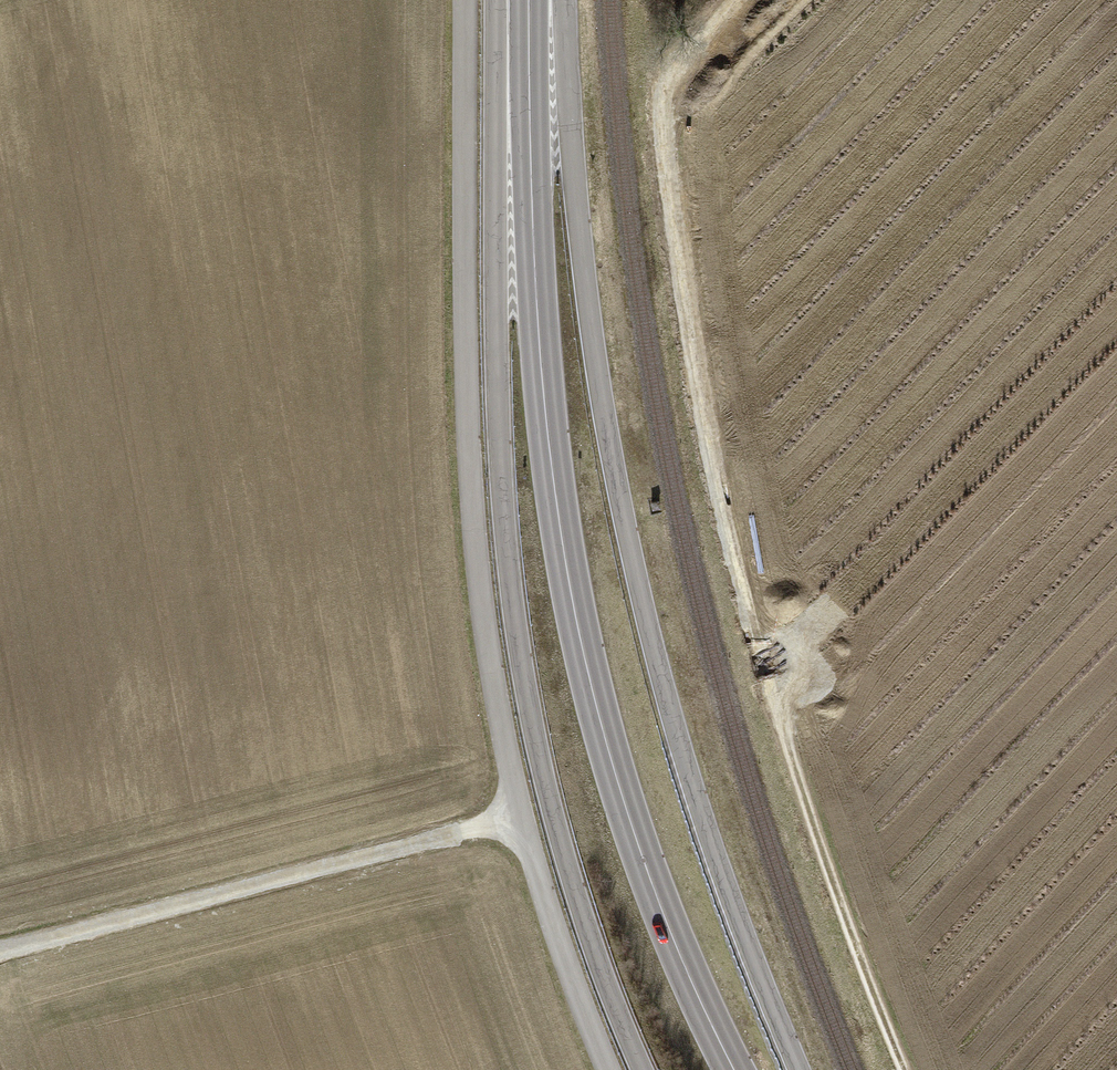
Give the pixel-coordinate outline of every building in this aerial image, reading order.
[(653,510),(660,509),(658,500),(651,502),(653,510)]
